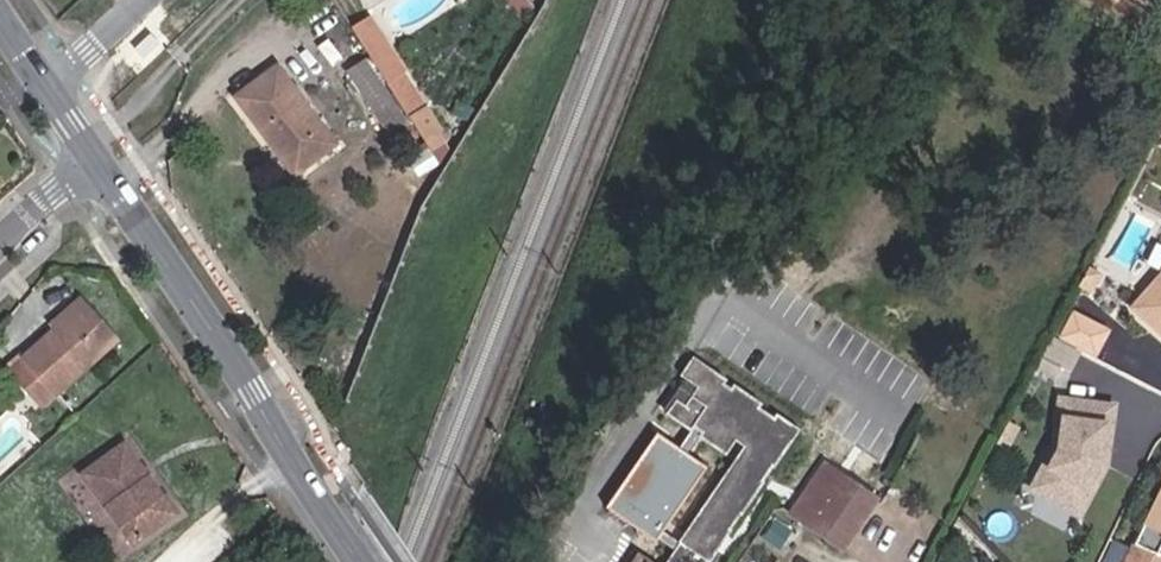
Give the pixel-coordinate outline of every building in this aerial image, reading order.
[(375,18),(354,31),(370,54),(410,118),(436,159),(446,132),(375,18)] [(410,118),(370,54),(348,68),(390,131),(410,118)] [(282,142),(303,169),(337,145),(279,64),(235,94),(275,148),(282,142)] [(294,175),(303,169),(282,142),(275,148),(294,175)] [(1149,295),(1160,305),(1160,281),(1149,295)] [(1160,307),(1160,305),(1149,295),(1135,311),(1148,323),(1160,307)] [(52,326),(57,331),(61,335),(88,309),(81,300),(52,326)] [(1148,323),(1160,334),(1160,307),(1148,323)] [(61,335),(57,331),(27,358),(58,394),(117,342),(88,309),(61,335)] [(668,561),(687,561),(694,552),(709,561),(712,561),(734,532),(731,529),(741,515),(744,517),(766,484),(764,482),(774,467),(777,469),(803,432),(781,416),(777,421),(762,410),(765,405),(738,386),(735,391),(726,385),(730,380),(697,358),(684,377),(702,389),(696,398),(689,393),(672,417),(690,429),(678,447),(658,434),(608,506),(655,540),(706,466),(691,456),(703,438),(730,457),(740,443),(747,448),(668,561)] [(1116,404),(1066,399),(1062,440),(1066,442),(1045,483),(1086,505),(1111,458),(1106,455),(1107,441),(1113,441),(1116,404)] [(1045,483),(1066,442),(1062,440),(1039,480),(1045,483)] [(181,518),(127,441),(81,473),(136,552),(181,518)] [(792,514),(807,525),(840,475),(825,465),(792,514)] [(840,475),(807,525),(842,548),(876,499),(840,475)] [(1144,524),(1126,561),(1160,561),(1160,532),(1144,524)]
